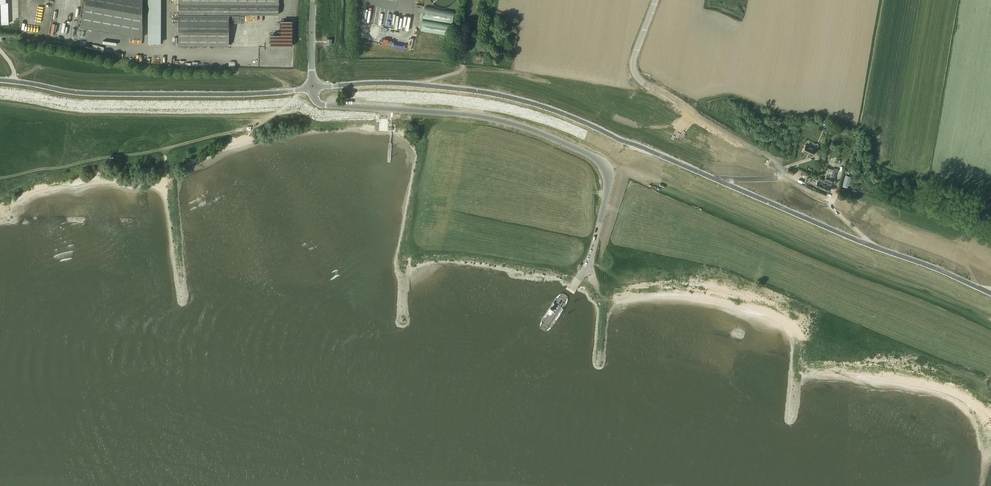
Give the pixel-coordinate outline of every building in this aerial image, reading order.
[(0,2),(1,24),(8,24),(8,2),(5,2),(5,0),(0,0),(0,2)] [(142,37),(143,0),(85,0),(80,26),(142,37)] [(179,14),(178,14),(178,45),(229,45),(229,23),(244,23),(244,16),(232,16),(232,14),(239,14),(279,14),(279,4),(279,0),(179,0),(179,14)] [(425,7),(423,17),(452,23),(454,12),(425,7)] [(450,35),(452,24),(422,19),(421,31),(450,35)] [(281,21),(281,35),(271,35),(271,46),(292,46),(292,21),(281,21)] [(62,35),(72,35),(72,26),(62,26),(62,35)] [(148,33),(148,42),(161,43),(161,33),(148,33)] [(802,151),(812,156),(816,148),(806,144),(802,151)] [(850,186),(850,184),(851,180),(850,180),(851,176),(845,175),(842,186),(848,187),(848,185),(850,186)] [(834,188),(830,186),(831,183),(819,178),(816,186),(828,191),(829,189),(833,190),(834,188)]
